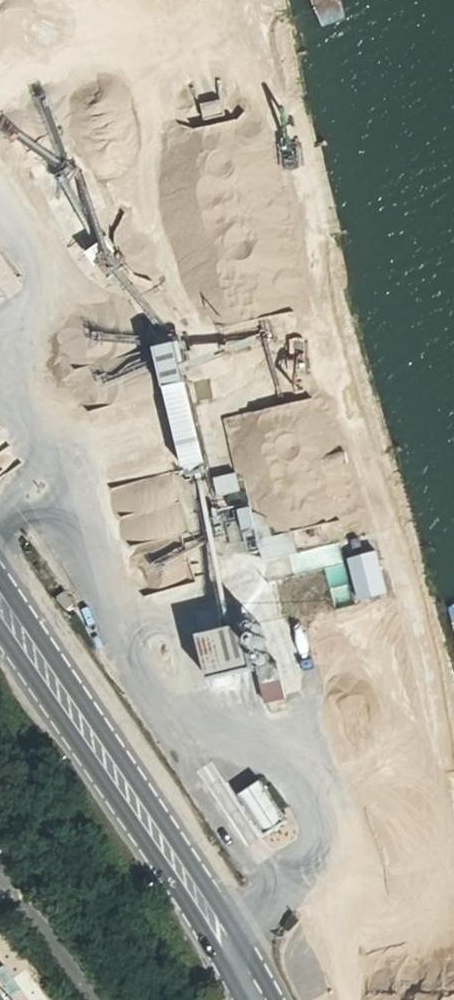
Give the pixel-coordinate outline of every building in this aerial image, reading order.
[(200,475),(223,470),(196,351),(173,356),(200,475)] [(151,398),(91,414),(120,532),(185,516),(174,472),(182,470),(173,436),(151,442),(146,425),(164,420),(159,400),(152,401),(151,398)] [(222,498),(245,495),(242,475),(219,478),(222,498)] [(353,605),(341,543),(300,551),(297,533),(276,537),(271,511),(244,516),(244,514),(227,517),(253,653),(290,646),(277,576),(327,567),(335,608),(353,605)] [(363,604),(394,600),(388,555),(357,559),(363,604)] [(210,683),(265,680),(263,637),(208,639),(210,683)] [(285,658),(266,660),(271,704),(290,702),(285,658)]
